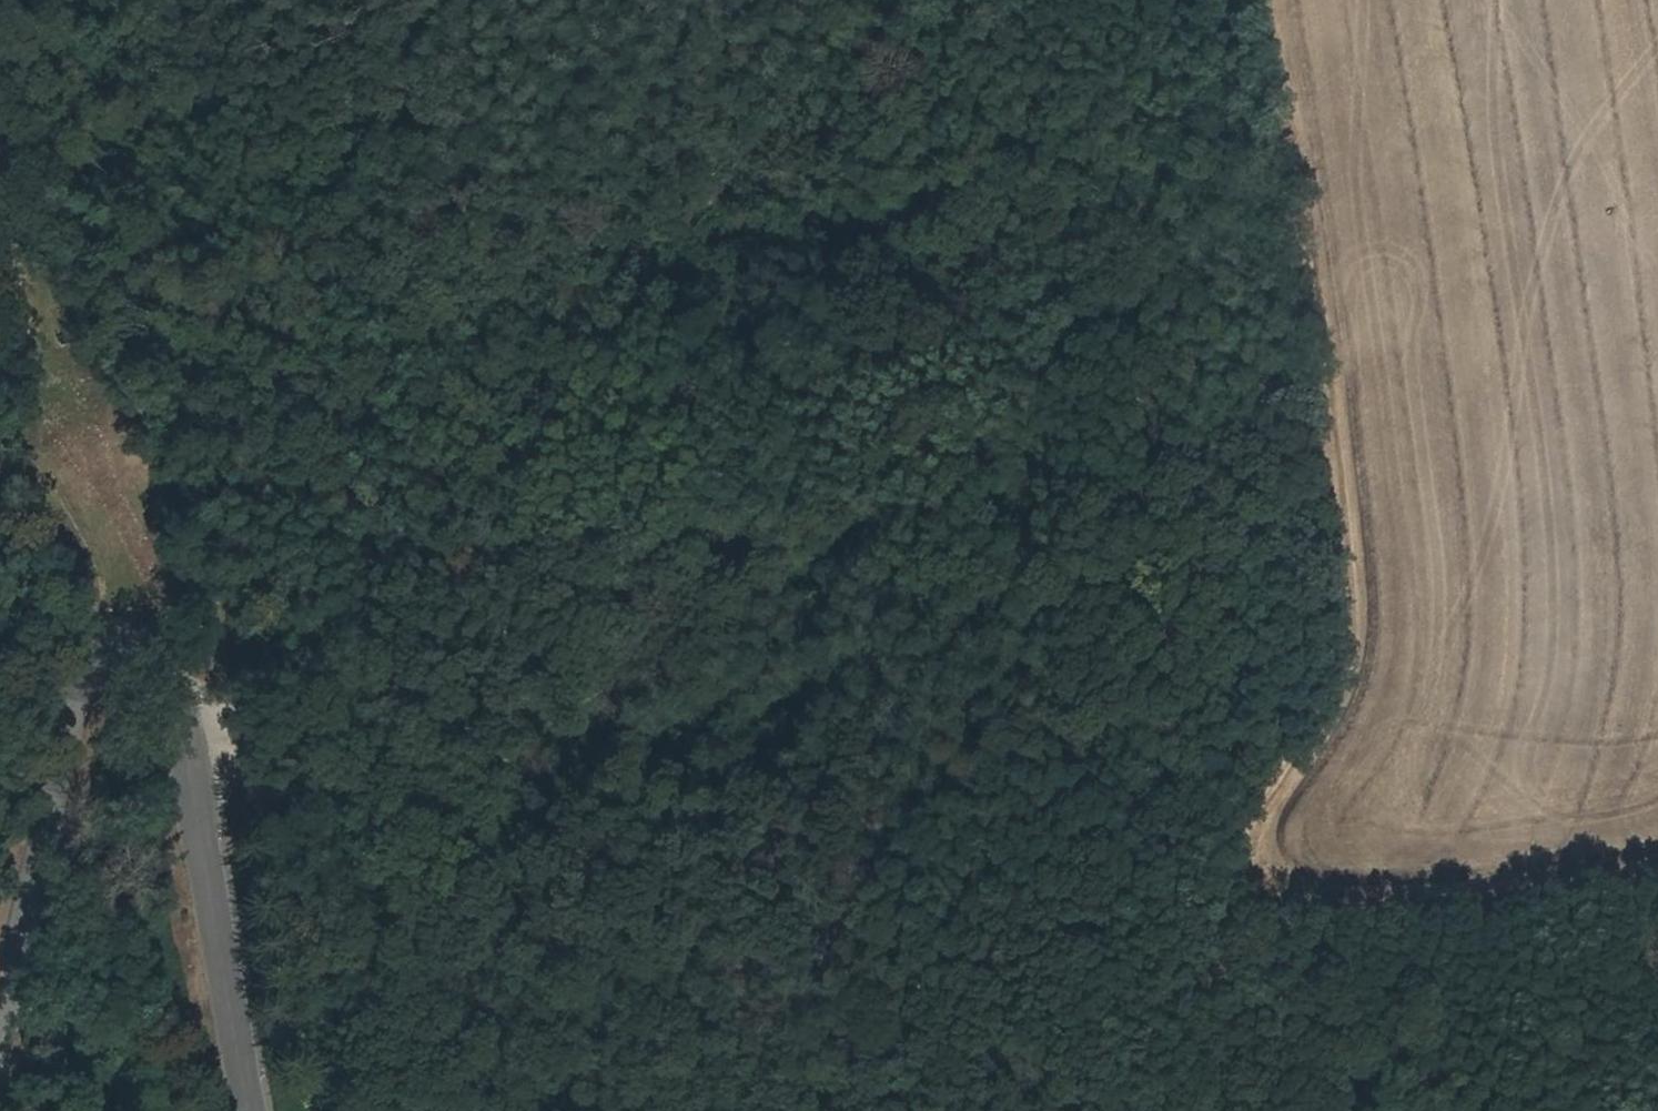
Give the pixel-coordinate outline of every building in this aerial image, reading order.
[(17,883),(12,909),(26,911),(30,885),(17,883)]
